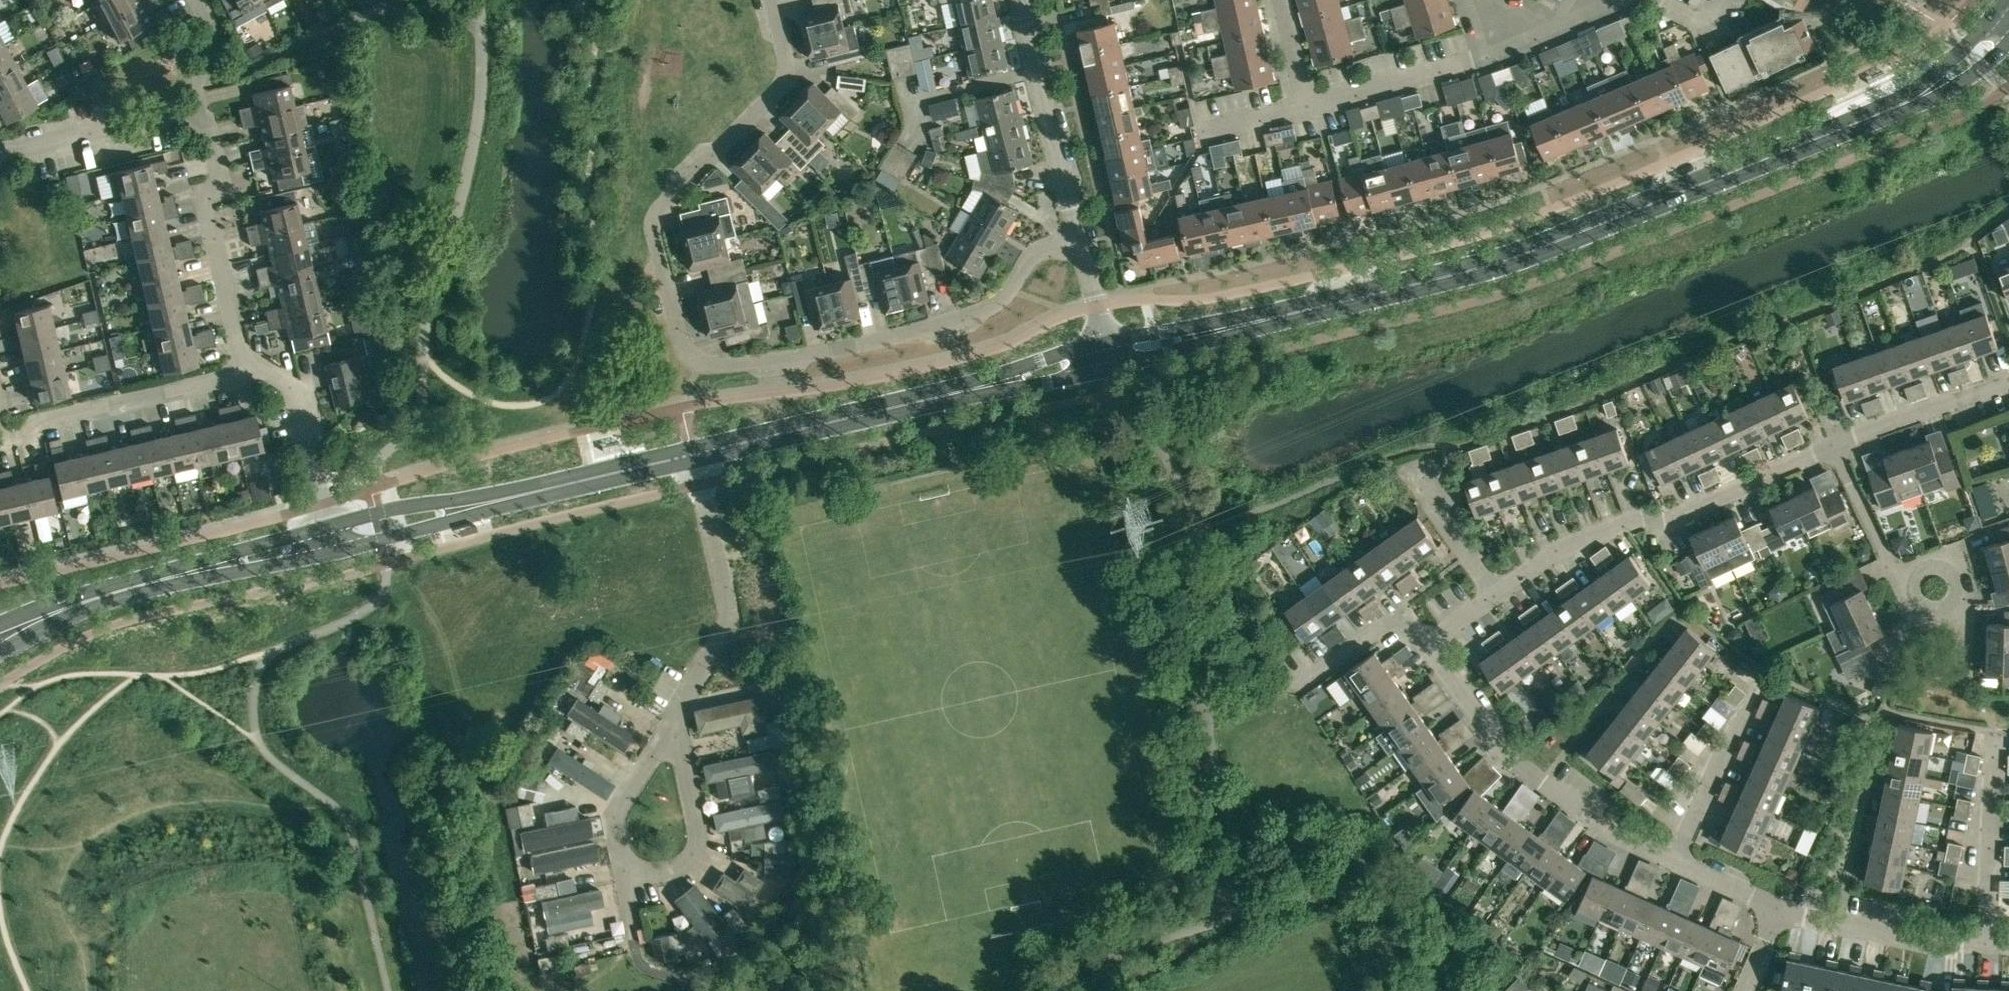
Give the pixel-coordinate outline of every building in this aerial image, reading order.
[(107,21),(148,0),(102,0),(97,3),(107,21)] [(107,21),(118,42),(126,37),(133,48),(155,36),(149,25),(152,24),(146,13),(161,4),(159,0),(148,0),(107,21)] [(266,10),(261,0),(222,0),(236,26),(266,10)] [(266,10),(267,9),(267,7),(280,0),(261,0),(266,10)] [(845,26),(842,14),(853,11),(850,0),(821,0),(822,7),(801,13),(806,36),(845,26)] [(997,16),(993,0),(953,0),(953,1),(954,1),(959,24),(997,16)] [(1203,21),(1258,9),(1256,0),(1216,0),(1217,7),(1201,10),(1203,21)] [(1303,17),(1340,7),(1338,0),(1298,0),(1303,17)] [(1407,3),(1391,8),(1394,18),(1448,1),(1447,0),(1406,0),(1407,3)] [(1112,13),(1109,1),(1100,3),(1103,15),(1112,13)] [(1455,24),(1448,1),(1394,18),(1397,28),(1413,24),(1417,37),(1455,24)] [(1340,7),(1303,17),(1309,41),(1363,26),(1360,15),(1344,20),(1340,7)] [(1263,32),(1258,9),(1203,21),(1206,32),(1222,28),(1225,41),(1263,32)] [(1628,16),(1633,28),(1641,24),(1636,12),(1628,16)] [(959,24),(965,49),(1002,41),(997,16),(959,24)] [(1633,28),(1628,16),(1619,19),(1624,31),(1633,28)] [(1792,18),(1791,17),(1750,35),(1752,39),(1745,42),(1743,39),(1710,54),(1727,90),(1758,76),(1756,72),(1767,67),(1769,71),(1800,57),(1798,52),(1810,47),(1798,20),(1792,18)] [(1084,51),(1120,43),(1115,22),(1079,30),(1084,51)] [(855,24),(845,26),(806,36),(807,39),(802,43),(804,53),(811,55),(811,58),(834,53),(836,64),(868,56),(865,45),(860,46),(855,24)] [(1363,26),(1309,41),(1316,65),(1354,54),(1350,41),(1366,36),(1363,26)] [(1588,33),(1593,45),(1601,41),(1596,29),(1588,33)] [(1179,30),(1170,32),(1173,45),(1182,43),(1179,30)] [(1269,56),(1263,32),(1225,41),(1228,54),(1211,57),(1214,68),(1269,56)] [(1585,48),(1593,45),(1588,33),(1579,36),(1585,48)] [(1002,41),(965,49),(970,74),(970,75),(1008,67),(1002,41)] [(910,43),(898,46),(905,75),(917,72),(914,60),(910,43)] [(1125,65),(1120,43),(1084,51),(1088,73),(1125,65)] [(1664,47),(1669,58),(1686,99),(1708,89),(1709,92),(1710,91),(1709,89),(1694,53),(1681,58),(1675,43),(1664,47)] [(5,44),(0,46),(0,73),(16,64),(5,44)] [(886,49),(893,78),(905,75),(898,46),(886,49)] [(1556,46),(1548,50),(1553,62),(1561,58),(1556,46)] [(1545,65),(1553,62),(1548,50),(1540,53),(1545,65)] [(1269,56),(1214,68),(1216,79),(1232,75),(1235,89),(1274,80),(1269,56)] [(914,60),(917,72),(932,69),(930,57),(927,57),(914,60)] [(1674,104),(1686,99),(1669,58),(1649,66),(1651,73),(1669,114),(1677,111),(1674,104)] [(0,73),(0,99),(26,85),(16,64),(0,73)] [(1088,73),(1093,94),(1129,86),(1125,65),(1088,73)] [(1170,77),(1183,74),(1181,66),(1169,68),(1170,77)] [(1510,67),(1501,70),(1505,82),(1514,79),(1510,67)] [(83,75),(94,97),(107,90),(95,68),(83,75)] [(1497,85),(1505,82),(1501,70),(1493,72),(1497,85)] [(1651,73),(1632,81),(1647,115),(1659,110),(1662,117),(1669,114),(1651,73)] [(1185,83),(1183,74),(1170,77),(1172,86),(1185,83)] [(1460,80),(1452,83),(1455,96),(1464,93),(1460,80)] [(1634,121),(1647,115),(1632,81),(1612,89),(1630,130),(1637,128),(1634,121)] [(797,99),(826,127),(842,111),(850,119),(858,110),(838,90),(830,98),(814,82),(797,99)] [(1447,98),(1455,96),(1452,83),(1443,85),(1447,98)] [(239,109),(241,119),(295,105),(290,84),(253,92),(256,105),(239,109)] [(0,99),(0,109),(7,122),(37,105),(26,85),(0,99)] [(1093,94),(1098,115),(1134,107),(1129,86),(1093,94)] [(983,123),(1019,113),(1013,89),(975,99),(976,100),(983,123)] [(1612,89),(1592,98),(1607,132),(1620,127),(1623,133),(1630,130),(1612,89)] [(1419,92),(1410,95),(1414,107),(1422,105),(1419,92)] [(1405,110),(1414,107),(1410,95),(1401,97),(1405,110)] [(963,114),(959,97),(931,103),(935,121),(963,114)] [(1572,106),(1589,147),(1596,144),(1594,138),(1607,132),(1592,98),(1572,106)] [(797,99),(796,100),(792,99),(783,107),(784,112),(781,116),(797,132),(789,140),(809,161),(826,144),(819,138),(817,136),(826,127),(797,99)] [(302,104),(295,105),(241,119),(243,128),(260,124),(263,136),(300,127),(307,125),(302,104)] [(1377,104),(1369,106),(1372,119),(1381,117),(1377,104)] [(1142,105),(1134,107),(1098,115),(1103,137),(1139,128),(1136,116),(1145,114),(1142,105)] [(1363,121),(1372,119),(1369,106),(1360,109),(1363,121)] [(1572,106),(1552,115),(1567,149),(1579,144),(1582,150),(1589,147),(1572,106)] [(1178,111),(1180,119),(1193,116),(1191,108),(1178,111)] [(1529,117),(1531,124),(1549,164),(1557,161),(1554,154),(1567,149),(1552,115),(1550,108),(1529,117)] [(1026,139),(1019,113),(983,123),(986,138),(989,148),(1026,139)] [(1182,128),(1191,126),(1195,125),(1193,116),(1180,119),(1182,128)] [(1508,120),(1486,126),(1499,174),(1512,171),(1514,177),(1523,175),(1520,166),(1528,163),(1522,141),(1514,143),(1508,120)] [(943,125),(930,128),(932,137),(945,134),(943,125)] [(958,141),(975,137),(979,136),(976,126),(955,131),(958,141)] [(1486,178),(1499,174),(1486,126),(1465,132),(1481,187),(1488,185),(1486,178)] [(251,161),(305,148),(303,138),(300,127),(263,136),(266,147),(249,151),(251,161)] [(1103,137),(1107,157),(1144,149),(1141,138),(1139,128),(1103,137)] [(1353,141),(1350,129),(1350,128),(1339,131),(1339,132),(1342,144),(1353,141)] [(1281,130),(1273,132),(1275,144),(1284,142),(1281,130)] [(765,132),(748,149),(777,177),(793,160),(801,169),(809,161),(789,140),(781,148),(765,132)] [(1275,144),(1273,132),(1264,134),(1267,146),(1275,144)] [(1445,138),(1448,149),(1458,186),(1471,182),(1473,189),(1481,187),(1465,132),(1445,138)] [(1184,140),(1187,153),(1194,152),(1195,149),(1193,138),(1184,140)] [(978,151),(983,170),(980,180),(1016,187),(1011,169),(1033,163),(1033,162),(1032,162),(1026,139),(989,148),(978,151)] [(1239,139),(1230,141),(1233,153),(1242,151),(1239,139)] [(917,154),(896,141),(888,154),(910,167),(917,154)] [(1224,155),(1233,153),(1230,141),(1221,142),(1224,155)] [(310,169),(305,148),(251,161),(252,163),(248,164),(249,170),(253,169),(253,170),(270,166),(273,178),(277,179),(280,190),(304,184),(301,172),(310,169)] [(777,177),(748,149),(745,152),(741,151),(735,157),(736,162),(732,166),(745,178),(738,185),(781,228),(789,220),(762,192),(777,177)] [(1107,157),(1112,179),(1148,170),(1144,149),(1107,157)] [(1445,189),(1458,186),(1448,149),(1427,155),(1439,199),(1447,197),(1445,189)] [(353,153),(348,154),(339,156),(341,164),(330,166),(331,173),(351,169),(356,167),(353,153)] [(1390,213),(1398,210),(1386,167),(1385,167),(1381,153),(1361,159),(1375,209),(1388,205),(1390,213)] [(910,167),(888,154),(881,167),(902,180),(910,167)] [(1351,216),(1375,209),(1361,159),(1360,155),(1348,158),(1353,174),(1340,178),(1351,216)] [(1432,201),(1439,199),(1427,155),(1406,161),(1416,197),(1429,194),(1432,201)] [(165,159),(156,162),(158,173),(168,171),(165,159)] [(1406,161),(1386,167),(1398,210),(1405,208),(1403,201),(1416,197),(1406,161)] [(122,193),(156,186),(151,163),(116,171),(122,193)] [(1201,165),(1192,166),(1195,179),(1203,177),(1201,165)] [(1304,176),(1315,224),(1340,218),(1331,180),(1318,183),(1314,167),(1303,169),(1304,176)] [(1153,192),(1148,170),(1112,179),(1117,200),(1119,199),(1137,195),(1153,192)] [(1315,224),(1304,176),(1284,180),(1286,192),(1296,236),(1304,234),(1302,227),(1315,224)] [(1016,187),(980,180),(975,179),(973,189),(985,191),(986,192),(973,212),(1006,232),(1019,210),(1007,203),(1016,187)] [(1172,187),(1170,179),(1157,181),(1159,190),(1172,187)] [(160,202),(156,186),(122,193),(127,216),(176,204),(174,194),(164,197),(165,201),(160,202)] [(864,191),(866,200),(875,197),(873,188),(864,191)] [(246,226),(248,236),(302,223),(294,189),(260,197),(263,209),(260,210),(263,222),(246,226)] [(1184,192),(1175,194),(1178,206),(1187,204),(1184,192)] [(1286,192),(1265,197),(1273,233),(1287,230),(1288,237),(1296,236),(1286,192)] [(1231,193),(1221,195),(1231,243),(1244,240),(1246,247),(1254,245),(1244,202),(1234,204),(1231,193)] [(1137,195),(1119,199),(1121,209),(1117,210),(1125,247),(1136,244),(1147,240),(1137,195)] [(1231,243),(1221,195),(1199,200),(1202,211),(1211,255),(1219,253),(1218,246),(1231,243)] [(682,224),(687,247),(726,237),(720,215),(732,212),(729,201),(728,196),(700,203),(701,208),(703,219),(682,224)] [(1260,236),(1273,233),(1265,197),(1244,202),(1254,245),(1261,243),(1260,236)] [(167,230),(164,219),(178,215),(176,204),(127,216),(132,238),(167,230)] [(1211,255),(1202,211),(1180,216),(1184,232),(1188,251),(1189,252),(1202,249),(1204,256),(1211,255)] [(960,234),(993,254),(1006,232),(973,212),(960,234)] [(307,245),(302,223),(248,236),(251,246),(268,242),(271,253),(307,245)] [(172,253),(167,230),(132,238),(137,261),(172,253)] [(1184,232),(1147,240),(1136,244),(1137,247),(1139,247),(1143,265),(1179,256),(1178,253),(1188,251),(1184,232)] [(980,277),(993,254),(960,234),(948,256),(947,255),(946,256),(980,277)] [(726,237),(687,247),(693,270),(715,265),(718,276),(746,268),(743,257),(731,260),(726,237)] [(178,251),(193,248),(191,240),(176,243),(178,251)] [(349,256),(365,252),(363,242),(347,246),(349,256)] [(927,247),(934,275),(946,272),(939,243),(927,246),(927,247)] [(312,265),(307,245),(271,253),(273,264),(256,268),(258,278),(312,265)] [(918,261),(896,267),(906,305),(929,299),(923,278),(934,275),(927,247),(916,250),(918,261)] [(193,248),(178,251),(179,259),(194,255),(193,248)] [(856,295),(867,292),(860,264),(857,252),(845,255),(848,267),(837,269),(840,281),(829,284),(838,322),(844,321),(847,324),(856,322),(857,317),(861,316),(856,295)] [(143,283),(177,275),(172,253),(137,261),(143,283)] [(860,264),(867,292),(878,289),(883,311),(906,305),(896,267),(893,255),(860,264)] [(1947,266),(1952,279),(1963,275),(1959,262),(1947,266)] [(317,287),(312,265),(258,278),(261,288),(278,284),(280,295),(317,287)] [(1998,270),(2008,296),(2008,265),(1998,270)] [(698,292),(704,315),(754,303),(749,280),(746,268),(718,276),(721,286),(698,292)] [(182,297),(177,275),(143,283),(148,305),(182,297)] [(816,328),(819,327),(824,330),(833,329),(835,323),(838,322),(829,284),(806,289),(804,278),(793,281),(795,291),(799,309),(810,306),(816,328)] [(793,281),(792,281),(784,283),(787,293),(795,291),(793,281)] [(188,296),(203,292),(201,284),(186,288),(188,296)] [(268,320),(322,307),(317,287),(280,295),(283,307),(266,311),(268,320)] [(203,292),(188,296),(190,303),(205,300),(203,292)] [(148,305),(153,328),(188,320),(182,297),(148,305)] [(1983,315),(1964,321),(1975,355),(1998,347),(1986,314),(1992,312),(1988,301),(1979,304),(1983,315)] [(710,338),(751,328),(752,327),(755,338),(770,334),(767,323),(760,325),(754,303),(704,315),(710,338)] [(15,312),(20,334),(54,326),(49,304),(15,312)] [(288,326),(291,338),(294,353),(331,344),(327,330),(322,307),(268,320),(271,330),(288,326)] [(82,312),(84,320),(99,316),(97,308),(82,312)] [(99,316),(84,320),(86,327),(101,324),(99,316)] [(193,342),(188,320),(153,328),(158,350),(193,342)] [(1964,321),(1942,329),(1954,362),(1975,355),(1964,321)] [(59,349),(54,326),(20,334),(25,357),(59,349)] [(198,340),(214,336),(212,329),(197,332),(198,340)] [(1954,362),(1942,329),(1921,336),(1932,370),(1954,362)] [(384,332),(364,337),(368,354),(388,350),(384,332)] [(214,336),(198,340),(200,348),(215,344),(214,336)] [(1932,370),(1921,336),(1899,344),(1911,377),(1932,370)] [(198,364),(193,342),(158,350),(164,372),(198,364)] [(1911,377),(1899,344),(1878,352),(1889,385),(1911,377)] [(65,371),(59,349),(25,357),(31,379),(65,371)] [(1889,385),(1878,352),(1856,359),(1868,392),(1889,385)] [(93,356),(95,364),(109,361),(108,353),(93,356)] [(354,357),(325,364),(335,406),(364,399),(354,357)] [(1868,392),(1856,359),(1834,367),(1845,400),(1868,392)] [(109,361),(95,364),(97,372),(111,368),(109,361)] [(1966,366),(1957,369),(1962,383),(1970,380),(1966,366)] [(1962,383),(1957,369),(1948,373),(1953,386),(1962,383)] [(70,394),(65,371),(31,379),(36,402),(70,394)] [(1922,382),(1914,385),(1918,398),(1927,395),(1922,382)] [(1772,393),(1787,424),(1808,414),(1794,383),(1772,393)] [(1918,398),(1914,385),(1905,388),(1909,401),(1918,398)] [(1787,424),(1772,393),(1751,402),(1766,434),(1787,424)] [(1879,397),(1871,400),(1875,413),(1884,410),(1879,397)] [(1613,400),(1604,403),(1608,417),(1617,414),(1613,400)] [(1875,413),(1871,400),(1862,403),(1866,416),(1875,413)] [(1766,434),(1751,402),(1731,412),(1745,444),(1766,434)] [(229,405),(232,415),(242,412),(240,403),(229,405)] [(221,417),(232,415),(229,405),(219,408),(221,417)] [(1745,444),(1731,412),(1710,421),(1725,453),(1745,444)] [(185,416),(187,425),(198,423),(196,413),(185,416)] [(234,419),(242,453),(264,448),(256,414),(234,419)] [(1573,414),(1570,415),(1564,417),(1569,431),(1578,427),(1573,414)] [(187,425),(185,416),(175,418),(177,427),(187,425)] [(1560,434),(1569,431),(1564,417),(1555,420),(1560,434)] [(242,453),(234,419),(212,425),(220,459),(242,453)] [(1725,453),(1710,421),(1689,431),(1704,463),(1725,453)] [(141,426),(143,435),(153,433),(151,424),(141,426)] [(220,459),(212,425),(189,430),(197,464),(220,459)] [(143,435),(141,426),(130,429),(132,438),(143,435)] [(1595,436),(1607,469),(1629,462),(1618,428),(1595,436)] [(1799,428),(1790,432),(1796,445),(1805,441),(1799,428)] [(1530,429),(1521,432),(1526,446),(1535,442),(1530,429)] [(197,464),(189,430),(167,435),(175,469),(197,464)] [(1689,431),(1669,441),(1684,472),(1704,463),(1689,431)] [(1521,432),(1512,435),(1517,449),(1526,446),(1521,432)] [(1796,445),(1790,432),(1782,436),(1788,448),(1796,445)] [(96,436),(98,446),(109,443),(107,434),(96,436)] [(175,469),(167,435),(144,440),(152,474),(175,469)] [(98,446),(96,436),(86,439),(88,448),(98,446)] [(1607,469),(1595,436),(1573,444),(1585,477),(1607,469)] [(152,474),(144,440),(122,446),(130,480),(152,474)] [(1930,440),(1907,448),(1922,491),(1944,484),(1946,491),(1959,486),(1955,475),(1947,452),(1936,456),(1930,440)] [(1667,480),(1684,472),(1669,441),(1647,451),(1662,482),(1658,484),(1663,495),(1671,491),(1667,480)] [(62,444),(51,447),(53,456),(64,454),(62,444)] [(1492,457),(1487,444),(1478,447),(1483,461),(1492,457)] [(1573,444),(1552,451),(1564,484),(1585,477),(1573,444)] [(130,480),(122,446),(99,451),(107,485),(130,480)] [(1483,461),(1478,447),(1469,450),(1474,464),(1483,461)] [(1757,447),(1749,451),(1755,464),(1763,460),(1757,447)] [(1885,456),(1887,463),(1867,471),(1880,506),(1900,499),(1922,491),(1907,448),(1885,456)] [(77,456),(85,490),(107,485),(99,451),(77,456)] [(1564,484),(1552,451),(1530,459),(1542,492),(1564,484)] [(1755,464),(1749,451),(1741,455),(1747,468),(1755,464)] [(85,490),(77,456),(55,462),(62,495),(85,490)] [(1542,492),(1530,459),(1509,466),(1520,500),(1542,492)] [(46,460),(35,463),(37,473),(48,470),(46,460)] [(1520,500),(1509,466),(1487,474),(1499,507),(1520,500)] [(1716,466),(1707,470),(1713,483),(1722,479),(1716,466)] [(0,471),(3,481),(13,478),(11,469),(0,471)] [(1713,483),(1707,470),(1699,474),(1705,487),(1713,483)] [(1477,515),(1499,507),(1487,474),(1465,482),(1477,515)] [(49,475),(27,480),(35,515),(57,509),(49,475)] [(249,483),(253,501),(270,496),(266,479),(249,483)] [(27,480),(4,486),(12,520),(35,515),(27,480)] [(4,486),(0,487),(0,523),(12,520),(4,486)] [(1814,487),(1793,497),(1807,528),(1810,536),(1832,526),(1834,531),(1853,522),(1839,491),(1820,499),(1814,487)] [(1778,522),(1762,530),(1771,552),(1788,544),(1786,538),(1807,528),(1793,497),(1771,507),(1778,522)] [(1771,552),(1762,530),(1758,523),(1742,530),(1735,515),(1713,525),(1733,568),(1755,558),(1752,552),(1758,549),(1761,556),(1771,552)] [(1418,517),(1399,531),(1419,559),(1434,548),(1441,558),(1448,552),(1441,542),(1438,545),(1418,517)] [(1711,578),(1733,568),(1713,525),(1691,535),(1698,550),(1686,556),(1701,588),(1713,582),(1711,578)] [(2008,565),(2008,527),(1999,530),(2002,542),(1985,546),(1992,570),(2008,565)] [(1419,559),(1399,531),(1380,544),(1400,572),(1419,559)] [(1908,545),(1905,534),(1891,538),(1896,552),(1900,551),(1902,555),(1914,551),(1911,544),(1908,545)] [(1382,586),(1400,572),(1380,544),(1361,557),(1382,586)] [(1606,546),(1598,551),(1606,563),(1614,557),(1606,546)] [(1599,568),(1606,563),(1598,551),(1591,557),(1599,568)] [(1611,569),(1631,598),(1651,584),(1631,555),(1611,569)] [(1361,557),(1343,570),(1363,599),(1382,586),(1361,557)] [(1992,570),(1998,593),(2008,590),(2008,565),(1992,570)] [(1631,598),(1611,569),(1593,582),(1613,611),(1631,598)] [(1345,612),(1363,599),(1343,570),(1324,584),(1345,612)] [(1411,572),(1404,577),(1412,589),(1420,583),(1411,572)] [(1412,589),(1404,577),(1396,583),(1404,594),(1412,589)] [(1565,583),(1570,591),(1579,585),(1573,577),(1565,583)] [(1613,611),(1593,582),(1574,596),(1594,624),(1613,611)] [(1570,591),(1565,583),(1556,589),(1562,597),(1570,591)] [(1324,584),(1306,597),(1326,625),(1345,612),(1324,584)] [(1841,625),(1873,611),(1862,589),(1847,596),(1842,585),(1820,595),(1825,606),(1831,604),(1841,625)] [(1576,637),(1594,624),(1574,596),(1555,609),(1576,637)] [(1326,625),(1306,597),(1286,611),(1307,639),(1326,625)] [(1374,599),(1367,604),(1375,615),(1382,610),(1374,599)] [(1528,609),(1533,617),(1542,611),(1536,603),(1528,609)] [(1375,615),(1367,604),(1359,609),(1367,621),(1375,615)] [(1533,617),(1528,609),(1519,616),(1525,623),(1533,617)] [(1576,637),(1555,609),(1537,622),(1557,651),(1576,637)] [(1873,611),(1841,625),(1851,647),(1845,649),(1851,661),(1872,651),(1867,640),(1883,633),(1873,611)] [(1987,648),(2008,648),(2008,612),(2005,612),(2005,624),(1988,624),(1987,648)] [(1758,614),(1745,621),(1755,644),(1768,638),(1758,614)] [(1518,636),(1538,664),(1557,651),(1537,622),(1518,636)] [(1337,625),(1330,630),(1338,642),(1345,636),(1337,625)] [(1687,628),(1673,646),(1700,668),(1715,650),(1687,628)] [(1338,642),(1330,630),(1322,636),(1330,647),(1338,642)] [(1491,636),(1496,644),(1505,638),(1499,630),(1491,636)] [(1496,644),(1491,636),(1482,642),(1488,650),(1496,644)] [(1538,664),(1518,636),(1500,649),(1520,677),(1538,664)] [(1686,686),(1700,668),(1673,646),(1659,664),(1686,686)] [(1987,648),(1987,672),(2004,672),(2004,685),(2008,685),(2008,648),(1987,648)] [(1520,677),(1500,649),(1480,662),(1501,691),(1520,677)] [(1350,699),(1360,692),(1388,671),(1375,652),(1336,680),(1350,699)] [(1393,668),(1400,663),(1394,654),(1386,659),(1393,668)] [(1400,663),(1393,668),(1399,677),(1407,671),(1400,663)] [(1672,704),(1686,686),(1659,664),(1644,682),(1672,704)] [(1360,692),(1373,710),(1402,690),(1388,671),(1360,692)] [(595,685),(577,673),(570,683),(588,696),(595,685)] [(595,685),(588,696),(598,702),(610,685),(600,678),(599,678),(595,685)] [(1658,722),(1672,704),(1644,682),(1630,700),(1658,722)] [(1730,692),(1741,701),(1747,693),(1736,685),(1730,692)] [(1415,708),(1402,690),(1373,710),(1386,729),(1415,708)] [(1419,705),(1427,700),(1421,691),(1413,697),(1419,705)] [(1741,701),(1730,692),(1724,699),(1735,708),(1741,701)] [(1788,693),(1778,715),(1810,729),(1820,708),(1788,693)] [(692,710),(697,732),(764,719),(759,696),(692,710)] [(1763,698),(1759,707),(1772,713),(1776,704),(1763,698)] [(1427,700),(1419,705),(1425,714),(1433,708),(1427,700)] [(1644,740),(1658,722),(1630,700),(1616,718),(1644,740)] [(634,738),(578,702),(569,716),(624,752),(634,738)] [(1769,721),(1772,713),(1759,707),(1756,715),(1769,721)] [(1386,729),(1400,747),(1428,727),(1415,708),(1386,729)] [(1769,736),(1801,750),(1810,729),(1778,715),(1769,736)] [(764,722),(767,735),(770,747),(782,744),(795,741),(790,717),(764,722)] [(1630,758),(1644,740),(1616,718),(1602,736),(1630,758)] [(565,730),(583,742),(584,740),(589,732),(572,720),(571,721),(566,729),(565,730)] [(1713,736),(1719,729),(1708,720),(1702,728),(1713,736)] [(1894,747),(1928,754),(1933,731),(1899,724),(1894,747)] [(1400,747),(1413,766),(1441,745),(1428,727),(1400,747)] [(1446,742),(1454,737),(1447,728),(1439,734),(1446,742)] [(1713,736),(1702,728),(1696,735),(1707,744),(1713,736)] [(770,747),(767,735),(747,739),(749,751),(770,747)] [(1617,773),(1630,758),(1602,736),(1587,755),(1614,776),(1611,781),(1620,788),(1626,781),(1617,773)] [(1791,771),(1801,750),(1769,736),(1759,757),(1791,771)] [(1454,737),(1446,742),(1452,751),(1460,746),(1454,737)] [(1745,740),(1741,748),(1754,754),(1758,746),(1745,740)] [(1413,766),(1426,784),(1455,764),(1441,745),(1413,766)] [(619,786),(561,746),(548,766),(605,805),(619,786)] [(1889,769),(1924,777),(1928,754),(1894,747),(1889,769)] [(1750,763),(1754,754),(1741,748),(1737,757),(1750,763)] [(1967,753),(1966,762),(1979,765),(1981,756),(1967,753)] [(707,783),(775,773),(772,756),(704,766),(707,783)] [(1684,772),(1690,765),(1679,756),(1673,763),(1684,772)] [(1791,771),(1759,757),(1750,777),(1782,792),(1791,771)] [(1468,774),(1476,782),(1493,766),(1485,758),(1468,774)] [(1979,765),(1966,762),(1964,772),(1977,774),(1979,765)] [(1684,772),(1673,763),(1668,771),(1679,779),(1684,772)] [(790,764),(779,766),(783,785),(793,783),(790,764)] [(1464,777),(1455,764),(1426,784),(1446,813),(1476,783),(1468,774),(1464,777)] [(1500,773),(1493,766),(1476,782),(1483,789),(1500,773)] [(1924,777),(1889,769),(1885,792),(1919,799),(1924,777)] [(521,775),(516,795),(541,801),(546,781),(521,775)] [(1773,812),(1782,792),(1750,777),(1741,798),(1773,812)] [(1726,781),(1722,790),(1735,796),(1739,787),(1726,781)] [(779,786),(778,785),(757,790),(760,801),(781,797),(779,786)] [(1453,818),(1472,831),(1493,803),(1474,789),(1453,818)] [(1731,804),(1735,796),(1722,790),(1718,798),(1731,804)] [(1885,792),(1880,814),(1914,821),(1919,799),(1885,792)] [(1515,812),(1520,805),(1512,798),(1506,806),(1515,812)] [(1763,833),(1773,812),(1741,798),(1731,819),(1763,833)] [(1970,810),(1972,801),(1958,798),(1956,807),(1970,810)] [(722,845),(789,830),(782,802),(716,817),(722,845)] [(533,823),(529,803),(517,805),(521,826),(533,823)] [(1472,831),(1491,845),(1511,817),(1493,803),(1472,831)] [(1520,805),(1515,812),(1523,819),(1529,811),(1520,805)] [(1970,810),(1956,807),(1954,816),(1968,819),(1970,810)] [(1910,844),(1914,821),(1880,814),(1875,836),(1910,844)] [(1491,845),(1509,858),(1530,830),(1511,817),(1491,845)] [(597,840),(593,818),(524,833),(528,855),(597,840)] [(1754,855),(1763,833),(1731,819),(1724,836),(1713,831),(1709,840),(1720,845),(1722,841),(1754,855)] [(1551,839),(1557,831),(1548,825),(1543,833),(1551,839)] [(1522,868),(1528,872),(1548,843),(1530,830),(1509,858),(1502,868),(1515,878),(1522,868)] [(1557,831),(1551,839),(1560,846),(1566,838),(1557,831)] [(1875,836),(1871,859),(1905,866),(1910,844),(1875,836)] [(785,841),(764,842),(764,854),(785,853),(785,841)] [(1592,868),(1604,848),(1595,842),(1583,862),(1592,868)] [(1961,854),(1963,845),(1949,842),(1947,852),(1961,854)] [(1546,885),(1567,857),(1548,843),(1528,872),(1546,885)] [(606,848),(534,863),(539,886),(555,882),(611,871),(606,848)] [(1604,848),(1592,868),(1602,873),(1614,853),(1604,848)] [(1961,854),(1947,852),(1945,861),(1959,864),(1961,854)] [(792,869),(792,853),(785,853),(764,854),(765,870),(792,869)] [(1586,871),(1567,857),(1546,885),(1565,899),(1586,871)] [(1905,866),(1871,859),(1866,882),(1900,889),(1899,895),(1910,897),(1912,888),(1901,886),(1905,866)] [(1435,865),(1427,876),(1436,881),(1443,870),(1435,865)] [(1600,917),(1615,885),(1593,875),(1578,907),(1600,917)] [(1637,889),(1641,880),(1632,876),(1628,885),(1637,889)] [(726,879),(717,896),(750,911),(757,893),(726,879)] [(1451,889),(1438,880),(1432,889),(1445,898),(1451,889)] [(1641,880),(1637,889),(1647,894),(1651,885),(1641,880)] [(557,894),(555,882),(539,886),(534,887),(537,898),(557,894)] [(533,883),(521,886),(525,901),(537,898),(534,887),(533,883)] [(1600,917),(1621,926),(1635,894),(1615,885),(1600,917)] [(712,943),(729,928),(693,887),(676,902),(712,943)] [(604,892),(543,903),(546,920),(607,908),(604,892)] [(1621,926),(1642,935),(1656,903),(1635,894),(1621,926)] [(1693,904),(1683,899),(1679,908),(1677,913),(1663,945),(1683,954),(1698,922),(1687,917),(1693,904)] [(1677,913),(1656,903),(1642,935),(1663,945),(1677,913)] [(728,911),(723,915),(736,932),(745,924),(732,907),(728,911)] [(1721,927),(1725,918),(1715,913),(1711,922),(1721,927)] [(1725,918),(1721,927),(1730,931),(1735,922),(1725,918)] [(1698,922),(1683,954),(1704,963),(1719,931),(1698,922)] [(1740,941),(1719,931),(1704,963),(1700,974),(1721,983),(1725,973),(1726,973),(1734,956),(1740,941)] [(683,953),(679,932),(668,935),(672,955),(683,953)] [(568,945),(566,933),(545,938),(546,939),(547,948),(548,950),(568,945)] [(672,955),(668,935),(651,938),(655,959),(672,955)] [(1740,941),(1734,956),(1742,960),(1749,945),(1740,941)] [(1812,964),(1799,961),(1800,956),(1795,955),(1795,953),(1790,952),(1789,959),(1788,959),(1781,990),(1807,990),(1812,964)] [(1836,969),(1838,962),(1832,961),(1832,963),(1827,962),(1826,967),(1812,964),(1807,990),(1831,990),(1836,969)] [(590,972),(588,963),(574,966),(576,975),(590,972)] [(1859,974),(1860,974),(1861,967),(1856,966),(1856,968),(1850,967),(1849,972),(1836,969),(1831,990),(1856,990),(1859,974)] [(1883,979),(1885,972),(1880,971),(1879,973),(1874,972),(1873,977),(1860,974),(1859,974),(1856,990),(1880,990),(1883,979)] [(1906,984),(1907,984),(1908,977),(1903,976),(1903,978),(1898,977),(1896,982),(1883,979),(1880,990),(1905,990),(1906,984)] [(1978,987),(1964,987),(1964,981),(1959,981),(1959,979),(1954,979),(1954,986),(1953,986),(1953,990),(1978,990),(1978,987)] [(2002,989),(1988,988),(1988,982),(1983,982),(1983,980),(1978,980),(1978,987),(1978,990),(2002,990),(2002,989)] [(1930,990),(1930,989),(1932,982),(1927,981),(1926,983),(1921,982),(1920,987),(1907,984),(1906,984),(1905,990),(1933,990),(1930,990)] [(1589,982),(1585,990),(1610,990),(1589,982)]
